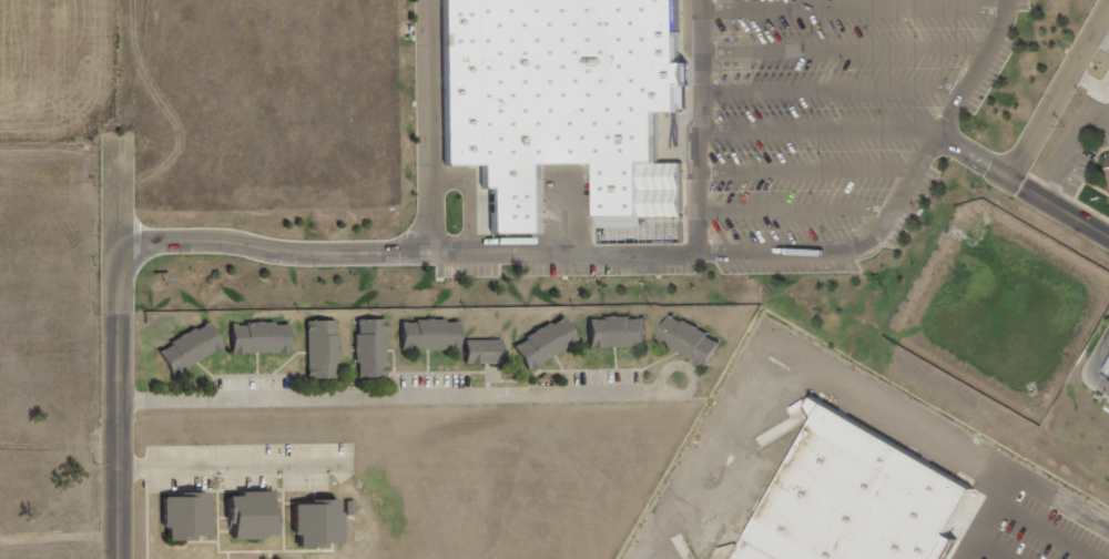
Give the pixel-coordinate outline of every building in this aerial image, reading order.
[(684,215),(684,162),(659,162),(658,111),(682,111),(681,83),(690,83),(689,61),(681,62),(680,0),(442,0),(445,164),(480,163),(481,187),(490,187),(491,232),(528,232),(527,163),(599,162),(600,216),(684,215)] [(692,323),(691,326),(678,319),(665,343),(715,370),(728,348),(715,341),(718,337),(692,323)] [(610,321),(610,324),(594,325),(596,349),(653,348),(652,323),(639,323),(639,321),(610,321)] [(531,341),(533,343),(519,352),(533,375),(582,345),(569,322),(558,329),(556,326),(531,341)] [(421,323),(421,327),(408,327),(408,352),(465,352),(465,327),(452,327),(452,323),(421,323)] [(365,324),(365,338),(362,338),(362,367),(366,367),(366,382),(391,382),(391,324),(365,324)] [(315,325),(315,383),(346,383),(345,339),(342,339),(342,325),(315,325)] [(252,326),(252,328),(236,329),(236,356),(295,355),(295,329),(281,329),(281,326),(252,326)] [(175,346),(176,348),(163,356),(176,378),(226,348),(214,327),(203,334),(201,331),(175,346)] [(470,344),(471,367),(508,366),(508,343),(470,344)] [(751,541),(782,558),(945,558),(980,495),(828,407),(751,541)] [(244,496),(244,500),(231,500),(231,530),(236,530),(236,542),(272,542),(272,539),(278,539),(278,512),(275,512),(275,495),(244,496)] [(182,496),(182,501),(166,501),(166,530),(171,530),(171,545),(195,545),(195,540),(213,539),(213,496),(182,496)] [(309,502),(309,509),(296,509),(297,539),(301,539),(301,552),(326,551),(325,547),(343,547),(343,502),(309,502)] [(741,558),(782,558),(751,541),(741,558)]
